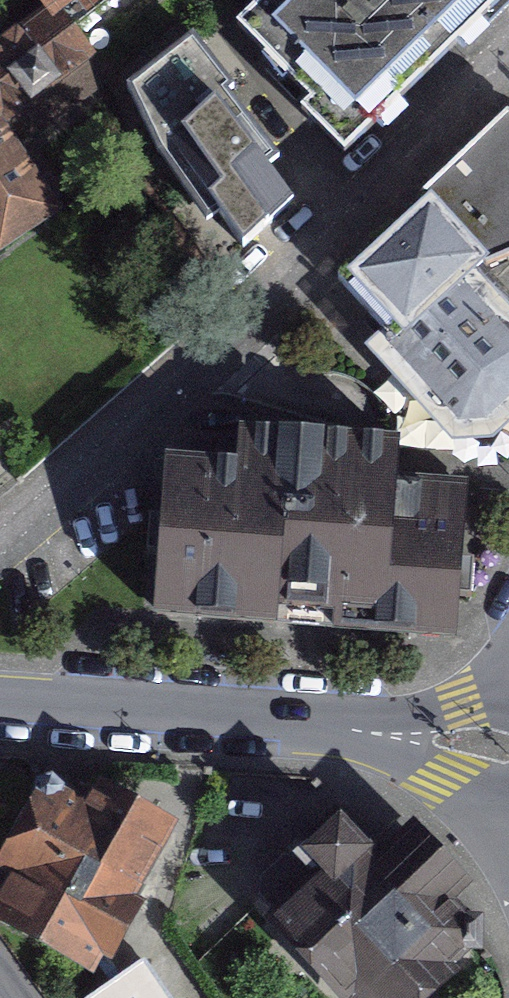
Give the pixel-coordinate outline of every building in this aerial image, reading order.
[(52,1),(67,21),(86,7),(95,0),(51,0),(52,1)] [(243,24),(315,97),(305,107),(346,149),(497,0),(267,0),(243,24)] [(0,40),(0,117),(10,132),(105,61),(87,38),(101,27),(86,7),(67,21),(52,1),(0,40)] [(278,156),(230,89),(235,85),(197,33),(131,80),(158,138),(156,139),(210,214),(220,208),(243,243),(292,202),(270,161),(278,156)] [(56,202),(10,132),(0,117),(0,239),(56,202)] [(341,275),(389,325),(363,350),(447,440),(491,444),(508,426),(508,311),(475,273),(508,256),(508,122),(504,121),(341,275)] [(170,463),(160,610),(450,631),(460,486),(391,481),(393,445),(240,434),(237,468),(170,463)] [(81,762),(4,890),(113,955),(190,827),(81,762)] [(264,875),(373,997),(412,997),(453,962),(448,956),(470,937),(470,912),(450,890),(461,879),(410,821),(376,852),(338,809),(264,875)] [(157,948),(92,993),(95,997),(191,997),(157,948)]
